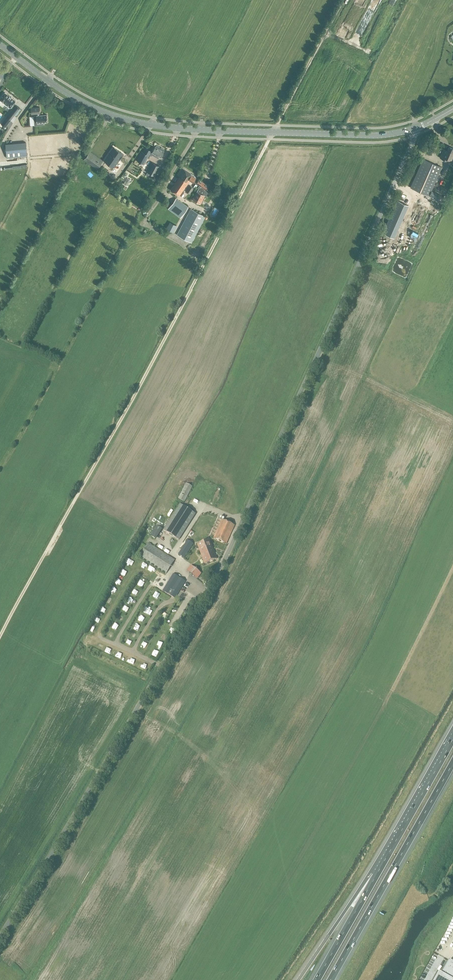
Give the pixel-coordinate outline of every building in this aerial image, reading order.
[(12,81),(6,89),(23,102),(29,94),(12,81)] [(14,107),(10,112),(15,116),(21,108),(14,103),(15,101),(16,101),(14,99),(5,92),(5,93),(0,98),(0,99),(10,108),(12,106),(14,107)] [(32,114),(37,113),(38,115),(37,115),(36,115),(36,116),(34,116),(35,125),(44,124),(43,122),(48,122),(47,119),(47,114),(39,115),(39,113),(40,113),(40,107),(31,108),(32,114)] [(6,117),(1,124),(6,127),(11,121),(6,117)] [(26,142),(6,144),(8,158),(27,156),(26,142)] [(146,147),(143,152),(149,155),(150,153),(158,158),(160,156),(161,156),(164,151),(163,150),(161,148),(161,149),(158,148),(159,147),(157,146),(156,147),(155,146),(152,152),(151,151),(152,150),(146,147)] [(440,158),(447,161),(452,163),(452,164),(452,148),(452,147),(449,146),(447,150),(444,149),(443,150),(442,153),(441,154),(440,158)] [(108,155),(104,160),(114,167),(120,158),(123,153),(121,151),(114,147),(108,155)] [(85,157),(84,160),(88,163),(90,164),(97,169),(103,160),(90,151),(85,157)] [(142,151),(137,160),(144,164),(149,155),(143,152),(142,151)] [(416,174),(410,187),(430,196),(431,193),(433,189),(442,167),(423,159),(423,158),(423,159),(416,174)] [(153,178),(160,167),(152,162),(146,174),(153,178)] [(127,170),(137,175),(140,168),(130,164),(127,170)] [(193,182),(196,177),(191,174),(182,168),(177,174),(180,176),(170,190),(179,195),(189,180),(193,182)] [(129,183),(131,180),(127,177),(123,184),(128,187),(130,184),(129,183)] [(197,191),(192,199),(195,201),(201,204),(202,201),(205,196),(206,196),(206,195),(208,192),(206,190),(209,185),(207,184),(202,181),(199,179),(197,182),(196,183),(200,185),(198,187),(199,187),(197,191)] [(172,204),(168,209),(178,216),(180,218),(181,218),(189,207),(188,207),(189,207),(188,207),(176,198),(172,203),(172,204)] [(192,242),(206,216),(191,208),(177,235),(192,242)] [(71,272),(66,284),(74,287),(79,275),(71,272)] [(185,502),(192,486),(186,483),(178,498),(185,502)] [(163,530),(166,532),(169,534),(172,536),(179,540),(184,531),(192,519),(196,514),(195,514),(191,511),(186,508),(180,504),(179,505),(177,508),(176,510),(175,512),(173,514),(172,517),(171,517),(171,518),(167,524),(167,525),(163,530)] [(226,544),(235,526),(222,520),(213,538),(226,544)] [(157,527),(151,536),(155,539),(162,530),(157,527)] [(183,557),(193,544),(188,540),(178,553),(183,557)] [(204,564),(217,559),(209,540),(197,545),(204,564)] [(145,548),(139,557),(155,567),(157,568),(158,569),(166,574),(175,560),(173,559),(159,550),(156,548),(151,545),(148,543),(147,545),(145,548)] [(193,567),(189,573),(195,577),(199,571),(193,567)] [(175,598),(185,581),(173,574),(163,591),(175,598)] [(448,960),(437,979),(452,979),(452,963),(448,960)]
